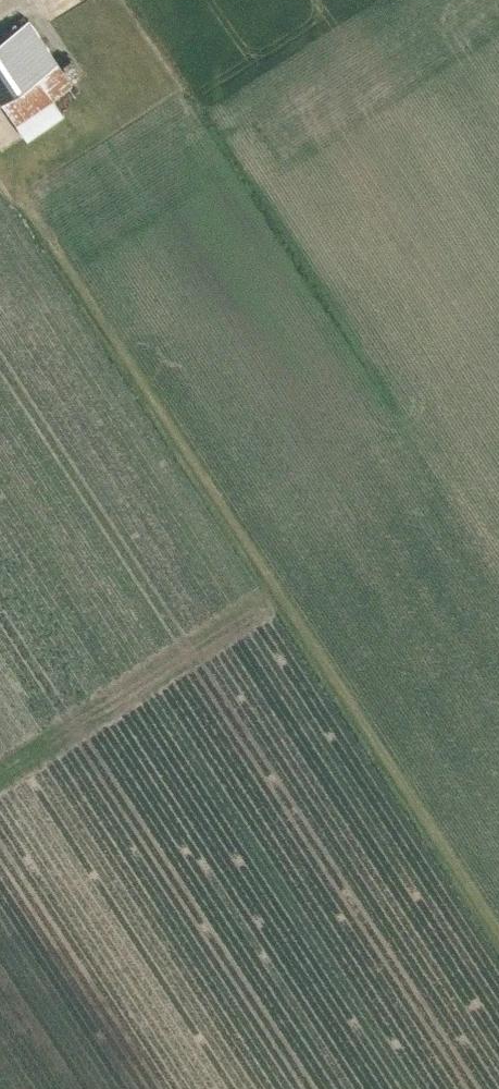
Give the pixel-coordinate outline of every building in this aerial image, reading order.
[(57,61),(28,18),(0,37),(0,98),(1,100),(57,61)]
